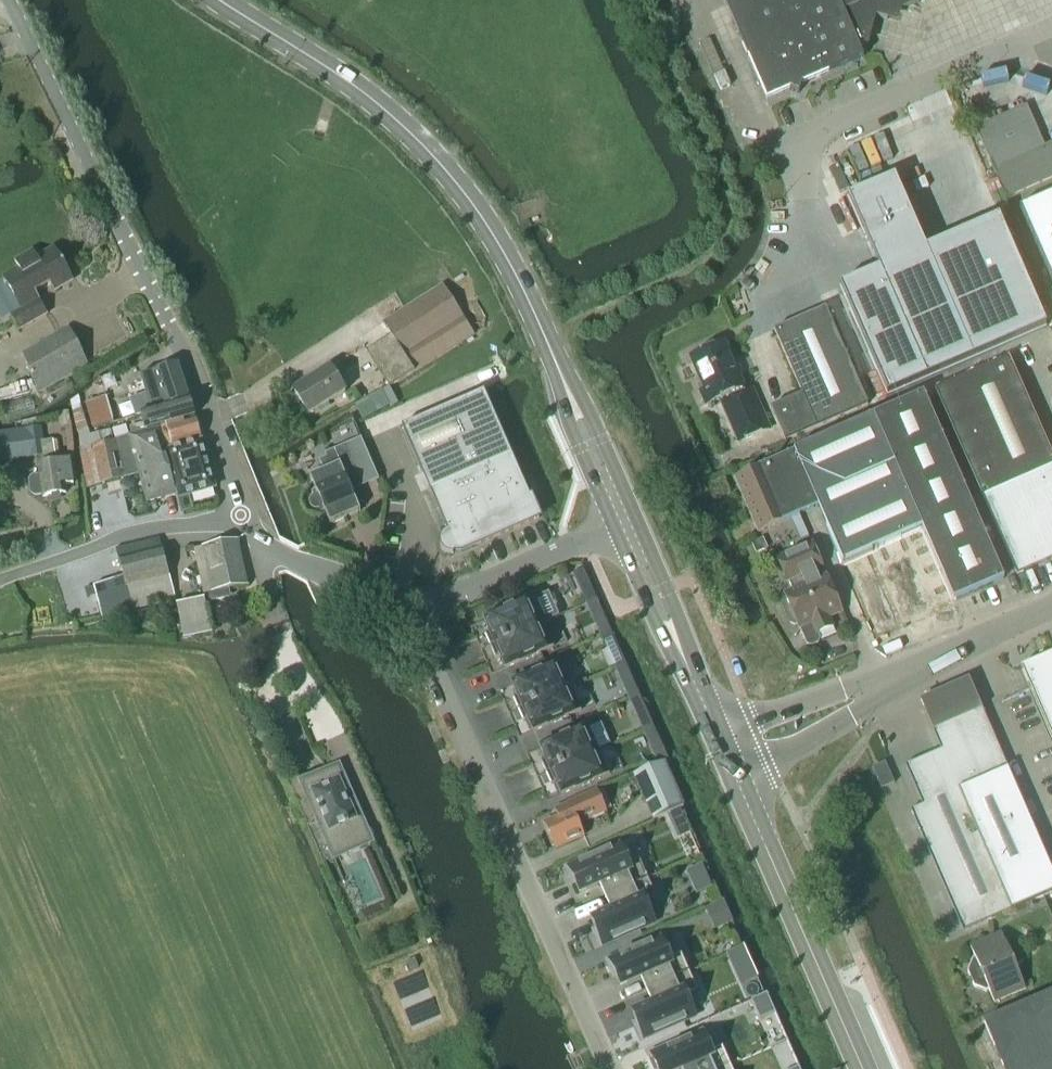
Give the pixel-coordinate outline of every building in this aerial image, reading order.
[(766,101),(789,91),(799,94),(802,85),(863,58),(859,47),(863,45),(868,15),(884,21),(888,8),(900,11),(925,0),(722,0),(766,101)] [(720,91),(730,86),(724,72),(714,77),(720,91)] [(1051,179),(1051,143),(1043,147),(1025,107),(974,130),(1004,199),(1051,179)] [(839,286),(839,287),(888,396),(927,379),(943,372),(974,358),(1046,328),(998,217),(966,231),(927,248),(926,249),(895,177),(883,182),(847,198),(878,269),(872,272),(840,286),(839,286)] [(1045,269),(1051,266),(1051,194),(1017,209),(1045,269)] [(54,290),(72,280),(54,248),(37,258),(33,251),(15,261),(19,269),(3,278),(22,309),(10,316),(19,331),(47,314),(33,289),(48,280),(54,290)] [(388,387),(473,334),(442,285),(381,322),(390,336),(365,351),(388,387)] [(775,332),(803,395),(771,409),(785,441),(868,405),(826,309),(775,332)] [(39,344),(22,353),(39,394),(68,377),(88,364),(69,327),(49,338),(39,344)] [(700,391),(707,405),(720,399),(739,443),(770,429),(752,390),(745,393),(724,344),(690,358),(703,389),(700,391)] [(1051,560),(1051,459),(1008,358),(935,389),(1016,575),(1051,560)] [(146,394),(129,400),(135,417),(137,416),(141,415),(179,404),(189,401),(178,365),(175,366),(141,377),(146,394)] [(307,415),(344,392),(329,367),(291,390),(307,415)] [(0,391),(0,400),(1,403),(33,395),(30,383),(0,391)] [(451,555),(453,555),(469,548),(538,518),(483,391),(401,427),(447,532),(445,533),(444,533),(443,534),(442,536),(441,537),(441,538),(440,540),(440,541),(440,542),(440,544),(440,545),(440,547),(441,548),(442,549),(442,550),(443,551),(446,553),(448,554),(451,555)] [(817,508),(874,636),(905,622),(905,623),(953,602),(1002,580),(923,394),(732,480),(757,534),(817,508)] [(91,429),(111,423),(104,397),(84,403),(91,429)] [(143,424),(128,428),(130,435),(131,434),(148,431),(161,427),(194,418),(194,417),(189,401),(179,404),(141,415),(143,424)] [(194,418),(161,427),(167,449),(201,440),(194,418)] [(148,431),(131,434),(140,474),(138,474),(147,502),(175,494),(174,490),(163,450),(167,449),(161,427),(148,431)] [(24,430),(5,433),(1,434),(0,434),(0,464),(4,463),(39,458),(40,465),(37,465),(38,477),(31,478),(28,481),(30,494),(33,496),(41,495),(41,497),(66,494),(64,485),(73,484),(72,476),(70,461),(68,461),(61,462),(60,456),(53,457),(51,442),(42,443),(40,428),(24,430)] [(88,430),(77,433),(79,449),(79,450),(96,445),(112,441),(109,431),(89,436),(88,430)] [(96,445),(79,450),(87,487),(103,483),(138,474),(140,474),(131,434),(130,435),(112,441),(96,445)] [(374,472),(377,480),(379,479),(361,438),(324,453),(326,457),(325,458),(323,459),(323,460),(322,461),(321,463),(321,464),(321,465),(321,467),(322,468),(323,470),(324,471),(309,477),(315,490),(311,492),(312,495),(311,496),(310,497),(310,498),(309,499),(309,501),(309,502),(309,504),(309,505),(310,506),(311,507),(312,508),(313,509),(314,509),(316,509),(317,509),(318,509),(320,512),(324,511),(330,524),(360,511),(348,484),(374,472)] [(167,449),(163,450),(174,490),(175,494),(177,494),(182,511),(191,508),(187,495),(214,487),(213,484),(201,440),(167,449)] [(99,604),(102,617),(134,609),(175,599),(159,538),(116,549),(123,577),(124,578),(94,587),(99,604)] [(244,576),(237,540),(195,549),(201,577),(204,593),(206,603),(230,598),(228,588),(245,584),(244,576)] [(840,612),(825,578),(822,579),(818,568),(820,567),(811,545),(777,560),(787,582),(787,581),(792,592),(784,596),(786,600),(783,601),(781,605),(789,624),(794,626),(797,624),(806,645),(810,646),(817,643),(819,639),(816,631),(830,625),(827,618),(840,612)] [(580,562),(569,565),(573,573),(577,582),(587,578),(584,573),(583,569),(580,562)] [(532,599),(484,620),(489,632),(484,634),(490,646),(542,623),(543,623),(559,616),(548,593),(532,600),(532,599)] [(184,638),(211,633),(204,599),(177,604),(184,638)] [(605,620),(596,625),(601,636),(607,633),(610,632),(605,620)] [(542,623),(490,646),(495,658),(500,656),(505,668),(553,647),(543,623),(542,623)] [(607,633),(601,636),(604,643),(614,639),(612,634),(610,632),(607,633)] [(1051,742),(1051,654),(1020,668),(1051,742)] [(518,710),(570,687),(560,663),(512,684),(517,696),(512,698),(518,710)] [(919,700),(932,731),(981,709),(968,679),(919,700)] [(635,686),(625,691),(629,699),(635,697),(639,695),(635,686)] [(570,687),(518,710),(523,722),(528,720),(533,732),(581,711),(570,687)] [(635,697),(629,699),(632,706),(642,702),(639,695),(635,697)] [(981,709),(932,731),(941,750),(905,766),(922,806),(910,811),(963,931),(987,920),(987,921),(1051,893),(1051,871),(981,709)] [(545,774),(598,751),(588,727),(540,748),(545,759),(540,761),(545,774)] [(663,749),(653,753),(657,763),(667,759),(663,749)] [(598,751),(545,774),(551,786),(556,784),(561,795),(609,775),(598,751)] [(663,762),(633,775),(653,820),(683,807),(663,762)] [(881,788),(893,783),(884,762),(872,768),(881,788)] [(346,800),(332,767),(299,782),(316,821),(323,818),(328,831),(334,828),(346,854),(372,842),(353,797),(346,800)] [(583,836),(579,825),(605,813),(595,790),(567,803),(555,809),(559,818),(544,824),(549,835),(547,836),(552,847),(554,846),(555,848),(583,836)] [(629,865),(620,845),(564,869),(571,884),(575,883),(579,893),(599,884),(605,897),(647,879),(639,860),(629,865)] [(702,864),(687,871),(690,878),(705,872),(702,864)] [(605,897),(611,911),(591,920),(596,931),(592,932),(599,947),(654,923),(645,902),(656,898),(647,879),(605,897)] [(731,920),(723,901),(709,908),(717,927),(731,920)] [(1015,966),(1022,963),(1019,953),(1011,956),(1001,934),(969,947),(974,959),(971,960),(967,972),(973,987),(987,992),(988,991),(994,1002),(1025,989),(1015,966)] [(689,972),(680,953),(670,958),(661,938),(605,962),(612,977),(616,976),(620,986),(640,978),(646,991),(652,988),(689,972)] [(743,947),(727,955),(734,970),(750,963),(743,947)] [(695,1016),(686,996),(697,991),(689,972),(652,988),(646,991),(652,1004),(632,1013),(637,1024),(633,1025),(640,1040),(695,1016)] [(765,994),(750,1000),(759,1020),(775,1013),(766,993),(765,994)] [(984,1023),(1003,1068),(1051,1068),(1051,993),(984,1023)] [(649,1060),(652,1068),(722,1068),(730,1066),(722,1047),(711,1052),(702,1032),(650,1054),(652,1059),(649,1060)]
